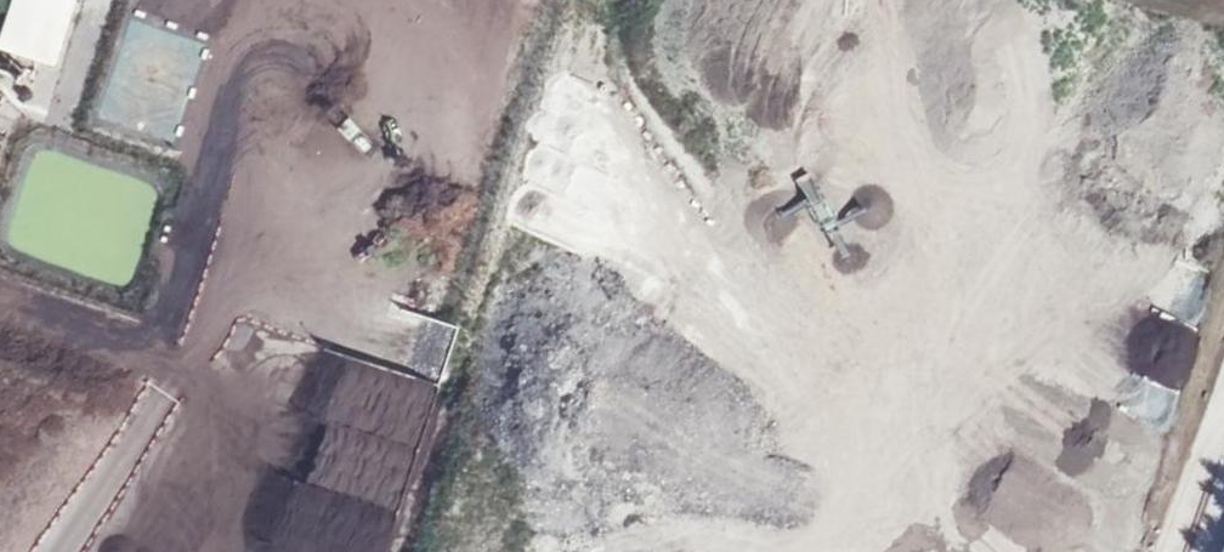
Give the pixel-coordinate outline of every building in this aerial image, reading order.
[(58,65),(76,0),(11,0),(0,38),(0,49),(58,65)]
